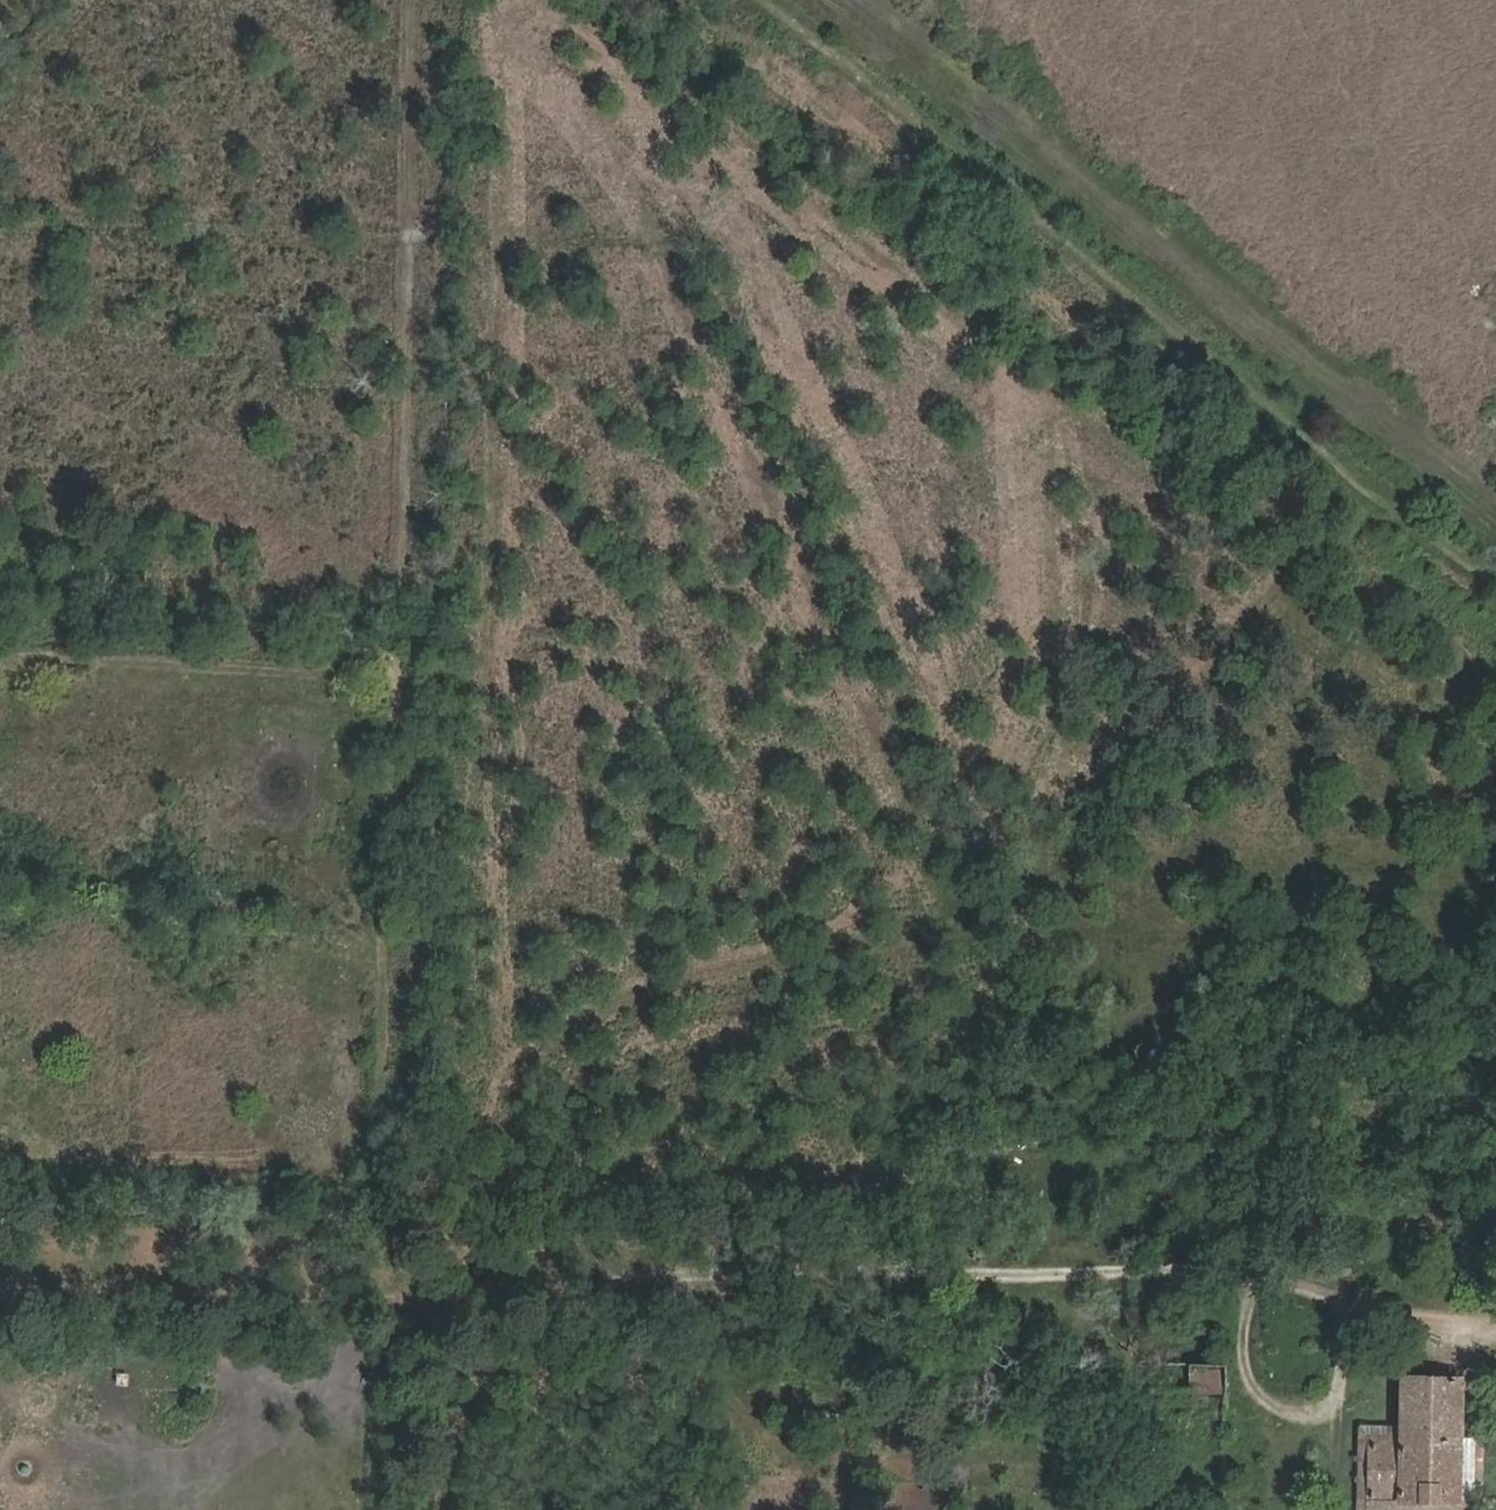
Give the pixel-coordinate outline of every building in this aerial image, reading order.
[(1234,1437),(1238,1372),(1170,1368),(1168,1434),(1234,1437)] [(1418,1445),(1381,1445),(1379,1508),(1472,1509),(1474,1384),(1420,1383),(1418,1445)]
